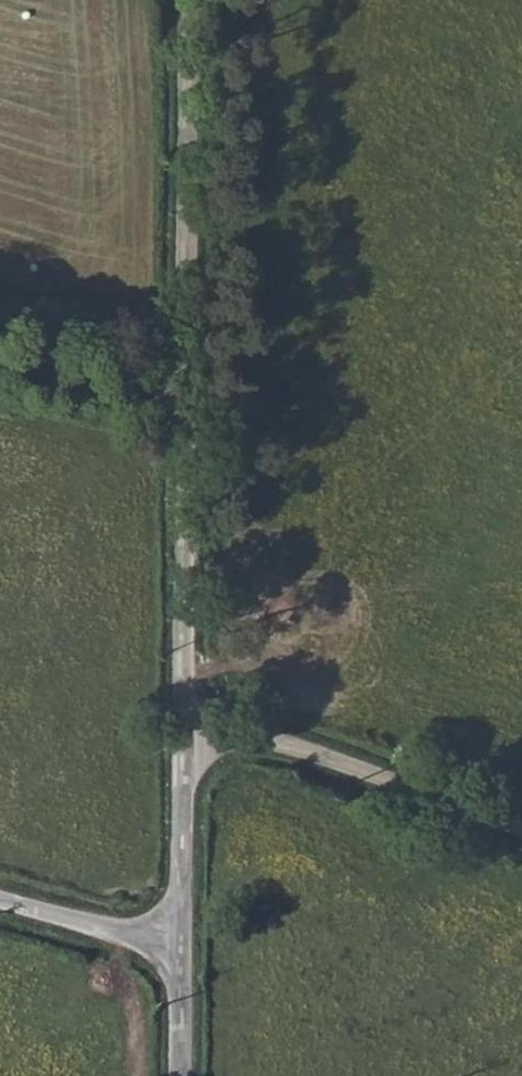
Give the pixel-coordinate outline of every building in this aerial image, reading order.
[(143,974),(143,983),(153,983),(153,977),(143,974)]
